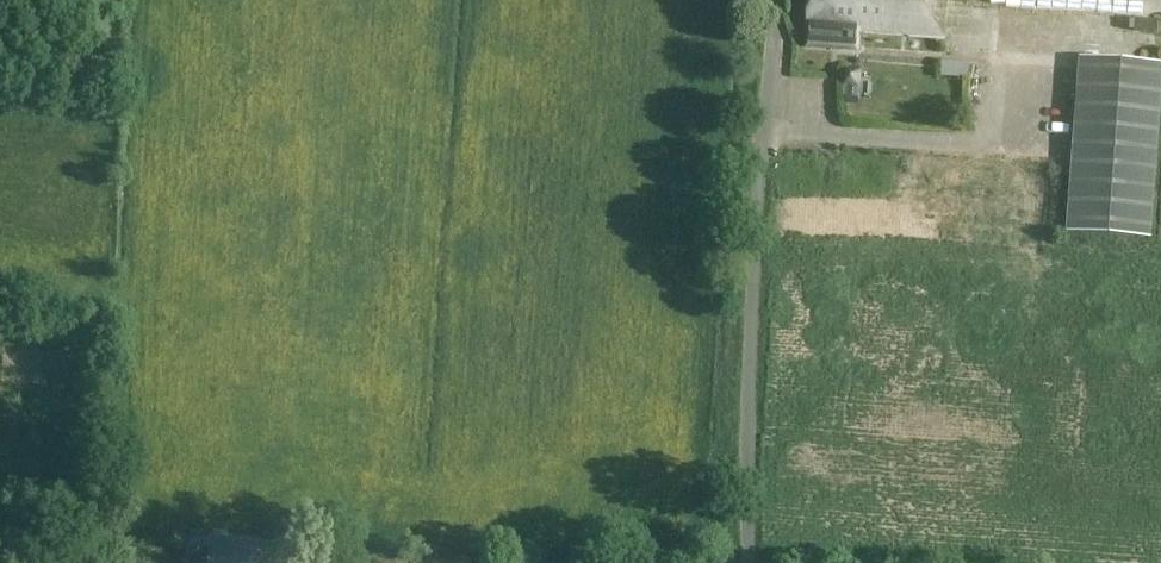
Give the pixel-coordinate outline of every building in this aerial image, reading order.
[(885,0),(809,0),(807,27),(810,27),(809,44),(848,46),(849,30),(944,36),(945,4),(885,0)] [(1068,232),(1151,238),(1160,99),(1160,65),(1081,59),(1068,232)] [(184,562),(271,562),(271,553),(185,549),(184,562)]
